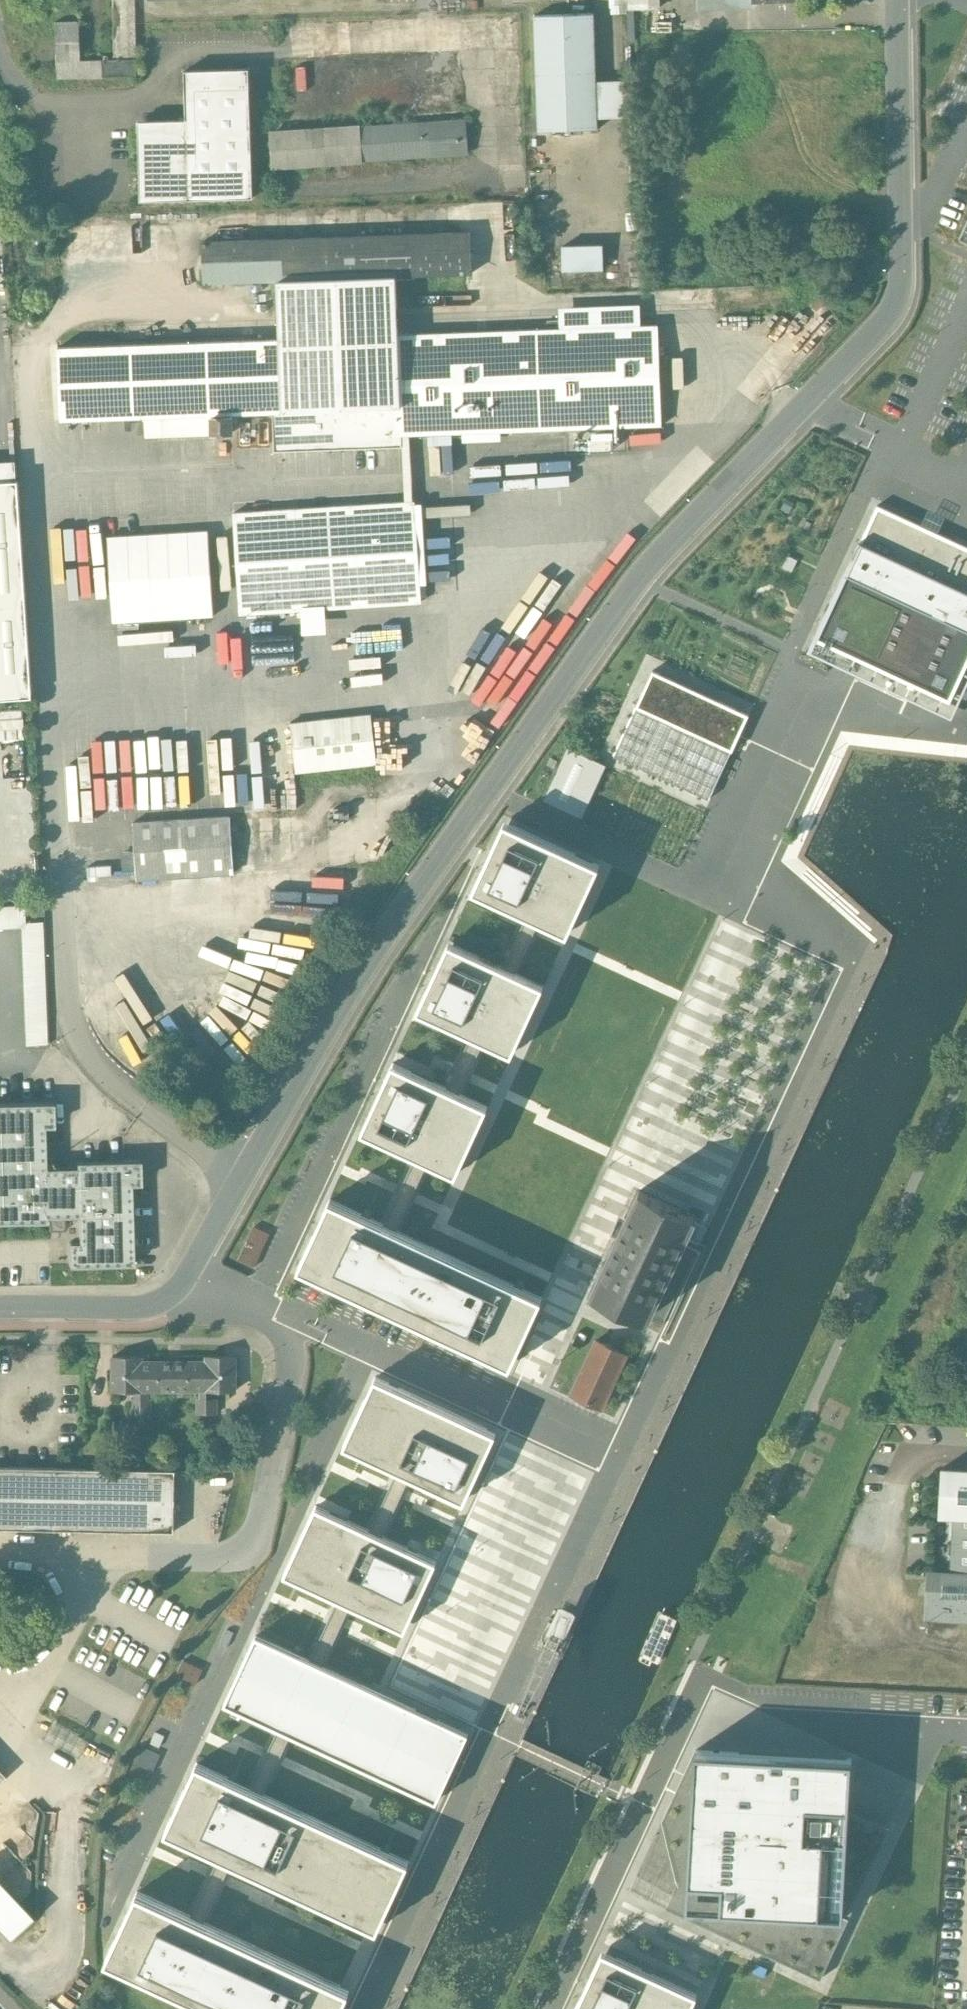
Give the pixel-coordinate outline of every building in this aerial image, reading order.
[(114,59),(80,59),(80,21),(55,22),(56,77),(137,76),(136,0),(113,0),(114,59)] [(594,13),(534,15),(538,131),(598,129),(594,13)] [(249,69),(185,71),(186,120),(189,199),(253,197),(249,69)] [(186,120),(138,121),(141,201),(189,199),(186,120)] [(466,120),(362,128),(365,160),(468,151),(466,120)] [(362,128),(274,135),(276,167),(365,160),(362,128)] [(957,246),(966,251),(966,225),(957,246)] [(657,331),(396,339),(395,287),(471,284),(470,238),(202,245),(204,292),(268,290),(270,347),(58,353),(60,427),(272,421),(273,454),(399,450),(399,442),(400,442),(404,506),(235,516),(241,621),(423,610),(416,505),(413,505),(409,441),(659,435),(657,331)] [(603,245),(563,246),(563,269),(604,268),(603,245)] [(38,702),(20,465),(0,467),(0,705),(38,702)] [(811,650),(953,713),(966,682),(966,540),(878,500),(811,650)] [(110,534),(113,621),(215,617),(212,530),(110,534)] [(797,560),(789,556),(784,567),(792,571),(797,560)] [(754,703),(656,659),(612,756),(710,800),(754,703)] [(0,709),(0,738),(25,737),(25,709),(0,709)] [(296,779),(378,771),(373,720),(291,728),(296,779)] [(506,814),(474,883),(526,907),(543,915),(571,927),(602,859),(575,847),(506,814)] [(139,885),(233,879),(229,820),(135,826),(139,885)] [(0,907),(0,926),(25,924),(25,906),(0,907)] [(543,915),(526,907),(522,915),(502,958),(519,965),(539,923),(543,915)] [(25,924),(29,1024),(47,1022),(43,923),(25,924)] [(450,933),(417,1003),(470,1027),(487,1035),(514,1047),(546,978),(519,965),(502,958),(450,933)] [(120,1048),(124,1044),(120,1039),(143,1021),(123,998),(96,1020),(120,1048)] [(47,1022),(29,1024),(30,1044),(48,1043),(47,1022)] [(487,1035),(470,1027),(468,1032),(449,1072),(447,1076),(464,1083),(466,1080),(484,1040),(487,1035)] [(394,1051),(361,1121),(415,1146),(431,1153),(458,1166),(491,1096),(464,1083),(447,1076),(394,1051)] [(46,1221),(45,1216),(78,1215),(79,1243),(69,1243),(70,1265),(132,1263),(129,1183),(139,1183),(139,1161),(77,1163),(77,1168),(44,1169),(43,1126),(53,1126),(52,1103),(0,1105),(0,1222),(46,1221)] [(431,1153),(415,1146),(398,1181),(382,1223),(399,1231),(415,1189),(431,1153)] [(642,1185),(593,1289),(647,1314),(695,1210),(642,1185)] [(382,1223),(328,1199),(290,1286),(505,1379),(542,1295),(531,1290),(399,1231),(382,1223)] [(594,1339),(571,1395),(604,1409),(628,1353),(594,1339)] [(142,1356),(113,1356),(113,1390),(236,1390),(236,1356),(206,1356),(206,1361),(142,1361),(142,1356)] [(377,1364),(346,1432),(398,1456),(413,1464),(457,1484),(467,1489),(499,1419),(377,1364)] [(151,1399),(132,1399),(132,1413),(141,1413),(151,1413),(151,1399)] [(217,1399),(198,1399),(198,1413),(217,1413),(217,1399)] [(141,1430),(141,1413),(132,1413),(132,1429),(141,1430)] [(413,1464),(398,1456),(379,1498),(370,1516),(385,1523),(394,1505),(413,1464)] [(0,1467),(0,1528),(174,1532),(175,1470),(0,1467)] [(940,1471),(936,1545),(951,1546),(949,1574),(922,1572),(919,1626),(966,1628),(966,1473),(940,1471)] [(317,1492),(285,1561),(338,1585),(353,1592),(398,1613),(407,1617),(438,1548),(429,1544),(385,1523),(370,1516),(317,1492)] [(353,1592),(338,1585),(320,1623),(312,1642),(326,1649),(335,1630),(353,1592)] [(259,1618),(226,1687),(279,1712),(294,1719),(441,1787),(471,1716),(425,1695),(371,1670),(326,1649),(312,1642),(259,1618)] [(294,1719),(279,1712),(262,1750),(252,1771),(267,1777),(276,1756),(294,1719)] [(53,1723),(45,1737),(68,1749),(75,1734),(53,1723)] [(693,1738),(628,1877),(820,1965),(887,1821),(850,1804),(854,1748),(693,1738)] [(138,1761),(154,1769),(162,1752),(146,1744),(138,1761)] [(199,1746),(167,1814),(221,1839),(235,1845),(368,1907),(384,1914),(393,1893),(414,1845),(267,1777),(252,1771),(199,1746)] [(235,1845),(221,1839),(203,1877),(193,1897),(207,1903),(215,1886),(235,1845)] [(107,1940),(256,2008),(335,2008),(352,1971),(342,1966),(207,1903),(193,1897),(139,1872),(107,1940)] [(0,1883),(0,1928),(10,1938),(32,1916),(0,1883)] [(570,2004),(582,2008),(683,2008),(696,1981),(602,1937),(586,1970),(570,2004)]
